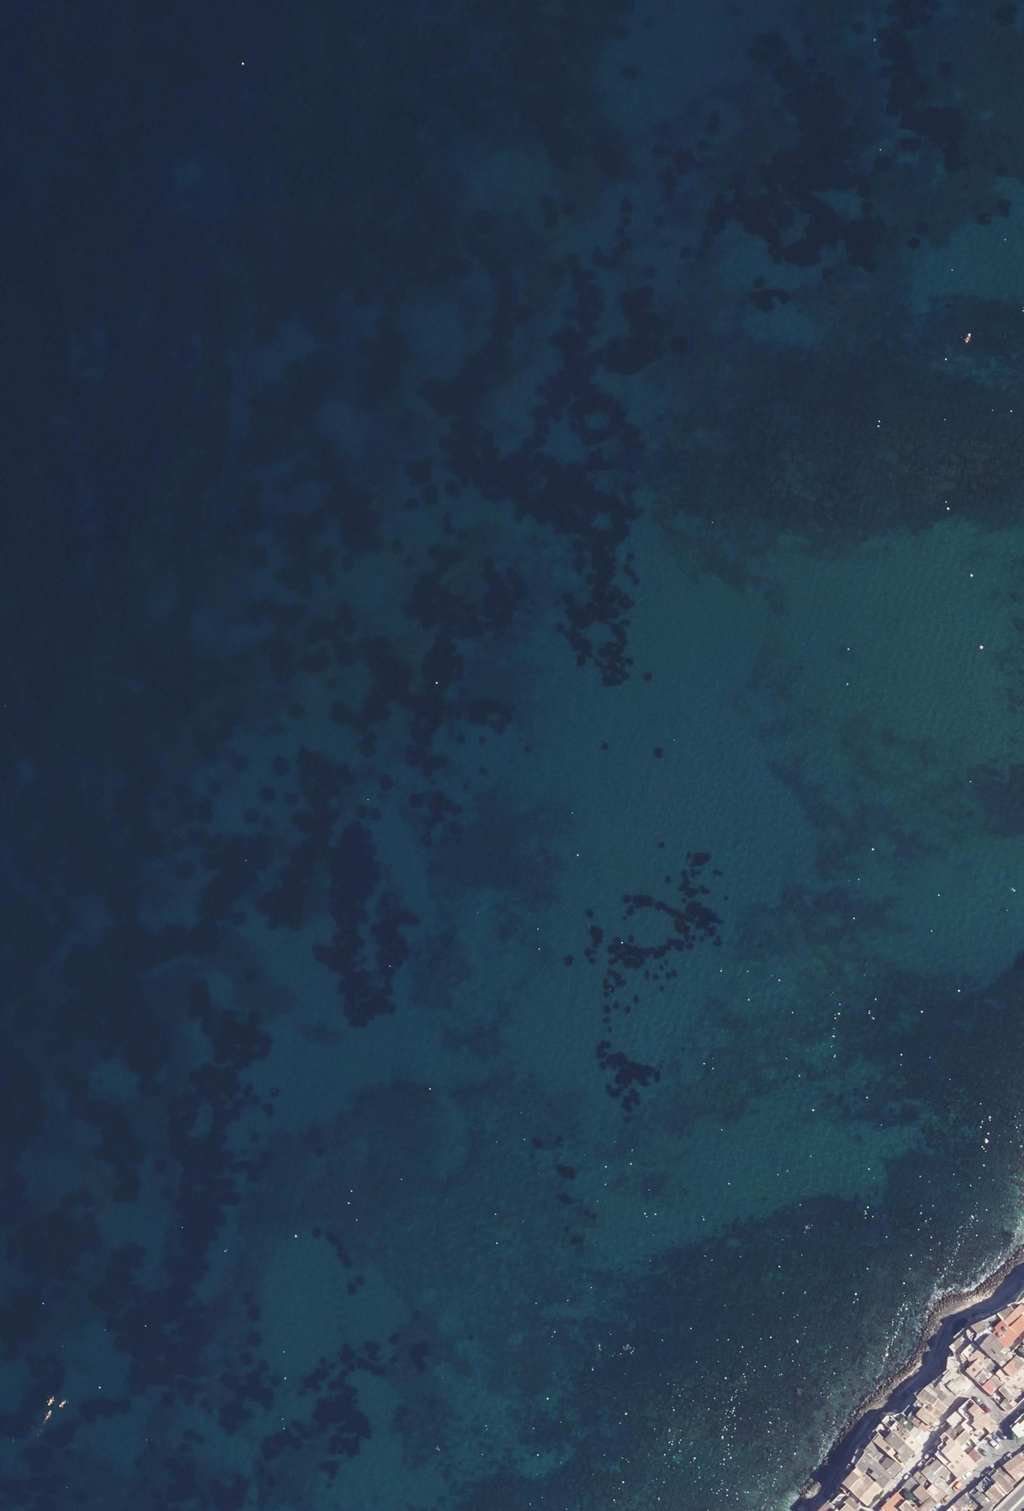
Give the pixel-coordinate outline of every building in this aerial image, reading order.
[(1012,1307),(972,1327),(979,1334),(989,1330),(993,1334),(1005,1321),(1020,1336),(1023,1333),(1023,1318),(1016,1310),(1015,1311),(1012,1307)] [(1005,1321),(993,1334),(1007,1349),(1020,1336),(1005,1321)] [(976,1340),(976,1341),(981,1346),(994,1359),(995,1359),(1000,1365),(1004,1360),(998,1354),(1001,1352),(1006,1356),(1010,1352),(1007,1349),(993,1334),(989,1330),(979,1334),(980,1335),(976,1340)] [(960,1338),(950,1348),(955,1352),(964,1344),(960,1338)] [(975,1343),(964,1353),(969,1359),(975,1363),(980,1358),(987,1365),(994,1359),(981,1346),(976,1341),(975,1343)] [(948,1356),(948,1370),(958,1373),(960,1368),(955,1356),(948,1356)] [(1018,1372),(1023,1366),(1023,1362),(1018,1356),(1013,1360),(1016,1362),(1012,1366),(1018,1372)] [(975,1363),(967,1371),(974,1378),(987,1365),(980,1358),(975,1363)] [(996,1375),(983,1387),(991,1395),(998,1388),(1008,1399),(1010,1400),(1016,1394),(997,1374),(1003,1368),(1000,1365),(995,1359),(994,1359),(987,1365),(996,1375)] [(1000,1365),(1003,1368),(1013,1377),(1018,1372),(1012,1366),(1011,1367),(1004,1360),(1000,1365)] [(1013,1377),(1022,1387),(1023,1386),(1023,1366),(1018,1372),(1013,1377)] [(1003,1368),(997,1374),(1016,1394),(1022,1387),(1013,1377),(1003,1368)] [(925,1389),(937,1398),(947,1386),(954,1380),(956,1382),(962,1376),(963,1375),(958,1373),(948,1370),(925,1389)] [(956,1382),(964,1389),(971,1382),(962,1376),(956,1382)] [(947,1386),(959,1397),(964,1389),(956,1382),(954,1380),(947,1386)] [(937,1398),(949,1408),(959,1397),(947,1386),(937,1398)] [(925,1389),(918,1397),(922,1401),(924,1399),(927,1402),(943,1414),(949,1408),(937,1398),(925,1389)] [(960,1410),(959,1411),(967,1419),(961,1425),(974,1436),(984,1426),(992,1433),(999,1425),(988,1415),(979,1407),(970,1399),(959,1409),(960,1410)] [(1008,1399),(1001,1406),(1007,1412),(1014,1409),(1016,1408),(1008,1402),(1010,1400),(1008,1399)] [(938,1420),(943,1414),(927,1402),(923,1408),(938,1420)] [(932,1427),(938,1420),(923,1408),(917,1415),(922,1418),(931,1426),(932,1427)] [(948,1421),(952,1426),(956,1430),(961,1425),(967,1419),(959,1411),(948,1421)] [(1011,1427),(1020,1438),(1023,1435),(1023,1414),(1011,1427)] [(928,1436),(924,1433),(917,1425),(906,1415),(899,1422),(922,1445),(929,1437),(928,1436)] [(922,1418),(917,1425),(924,1433),(927,1431),(931,1426),(922,1418)] [(916,1452),(922,1445),(899,1422),(892,1429),(894,1431),(916,1452)] [(952,1426),(945,1433),(949,1437),(962,1449),(974,1436),(961,1425),(956,1430),(952,1426)] [(873,1441),(880,1446),(886,1439),(876,1430),(869,1436),(873,1441)] [(894,1431),(886,1439),(900,1453),(898,1456),(906,1463),(916,1452),(894,1431)] [(967,1470),(975,1463),(968,1456),(962,1449),(949,1437),(945,1433),(941,1438),(942,1438),(945,1441),(934,1452),(936,1454),(952,1471),(959,1478),(968,1470),(967,1470)] [(886,1439),(880,1446),(887,1452),(903,1467),(906,1463),(898,1456),(900,1453),(886,1439)] [(880,1446),(873,1441),(865,1450),(867,1452),(880,1464),(894,1476),(903,1467),(887,1452),(880,1446)] [(857,1466),(858,1467),(865,1473),(871,1467),(874,1470),(880,1464),(867,1452),(857,1466)] [(936,1454),(920,1471),(926,1477),(932,1471),(937,1477),(941,1474),(945,1478),(952,1471),(936,1454)] [(1004,1467),(1016,1480),(1023,1473),(1023,1456),(1023,1457),(1021,1454),(1012,1460),(1004,1467)] [(877,1481),(884,1487),(893,1477),(894,1476),(880,1464),(874,1470),(881,1476),(877,1481)] [(1003,1466),(997,1471),(1000,1473),(1006,1480),(1011,1486),(1016,1481),(1016,1480),(1004,1467),(1003,1466)] [(858,1467),(845,1483),(851,1489),(859,1480),(861,1482),(867,1475),(865,1473),(858,1467)] [(995,1469),(989,1474),(997,1482),(999,1485),(1000,1486),(1006,1480),(1000,1473),(997,1471),(995,1469)] [(920,1471),(914,1477),(932,1497),(938,1502),(948,1494),(945,1491),(935,1484),(933,1483),(926,1477),(920,1471)] [(869,1505),(883,1489),(867,1475),(861,1482),(853,1491),(869,1505)] [(914,1508),(916,1510),(932,1497),(914,1477),(905,1486),(920,1501),(914,1508)] [(935,1484),(945,1491),(950,1487),(940,1478),(935,1484)] [(859,1480),(851,1489),(853,1491),(861,1482),(859,1480)] [(981,1487),(978,1489),(995,1505),(1006,1492),(1000,1486),(999,1485),(997,1482),(992,1488),(984,1480),(979,1485),(981,1487)] [(966,1498),(975,1508),(978,1510),(992,1510),(996,1506),(995,1505),(978,1489),(976,1487),(966,1498)] [(881,1510),(896,1510),(901,1506),(904,1510),(916,1510),(914,1508),(907,1501),(898,1493),(881,1510)] [(955,1504),(962,1510),(974,1510),(976,1509),(975,1508),(966,1498),(964,1496),(955,1504)] [(851,1497),(846,1502),(856,1510),(860,1506),(851,1497)] [(938,1502),(932,1497),(916,1510),(928,1510),(938,1502)] [(836,1510),(855,1510),(856,1510),(846,1502),(836,1510)]
